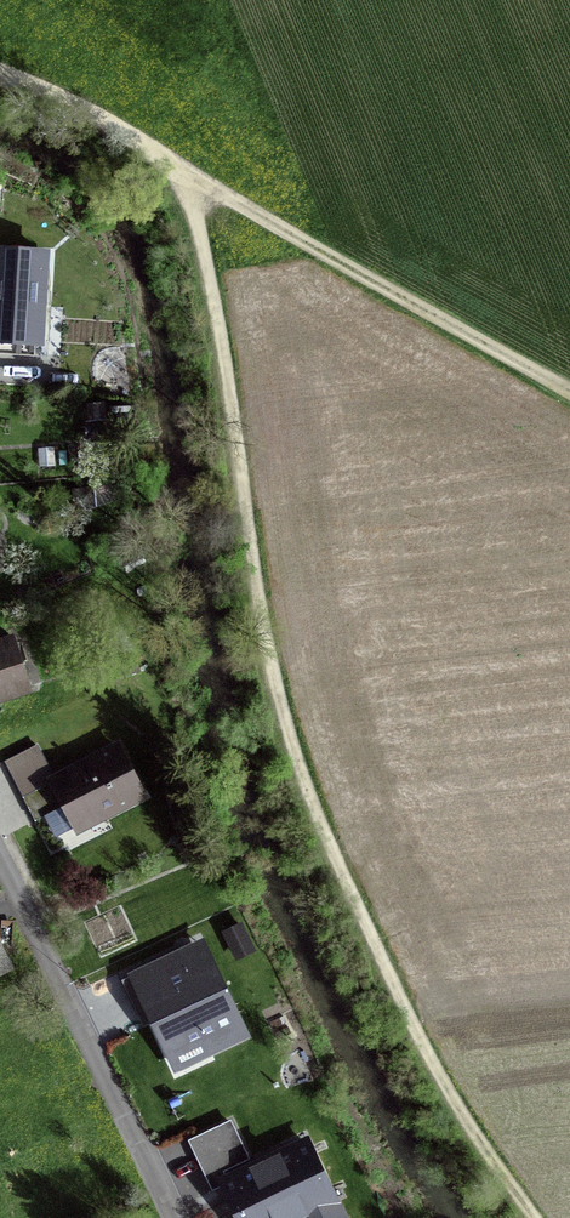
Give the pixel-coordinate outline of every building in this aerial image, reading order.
[(35,358),(35,349),(43,350),(49,253),(0,250),(0,355),(35,358)] [(107,404),(85,405),(85,443),(108,443),(107,404)] [(13,637),(0,641),(0,708),(33,697),(13,637)] [(38,745),(4,763),(23,799),(48,786),(60,811),(44,819),(55,840),(143,794),(119,748),(56,780),(38,745)] [(203,944),(126,980),(142,1015),(150,1011),(177,1068),(246,1036),(203,944)] [(223,1169),(250,1156),(231,1116),(188,1137),(212,1187),(220,1183),(216,1174),(223,1170),(223,1169)] [(216,1174),(220,1183),(237,1217),(351,1217),(309,1130),(223,1170),(216,1174)]
